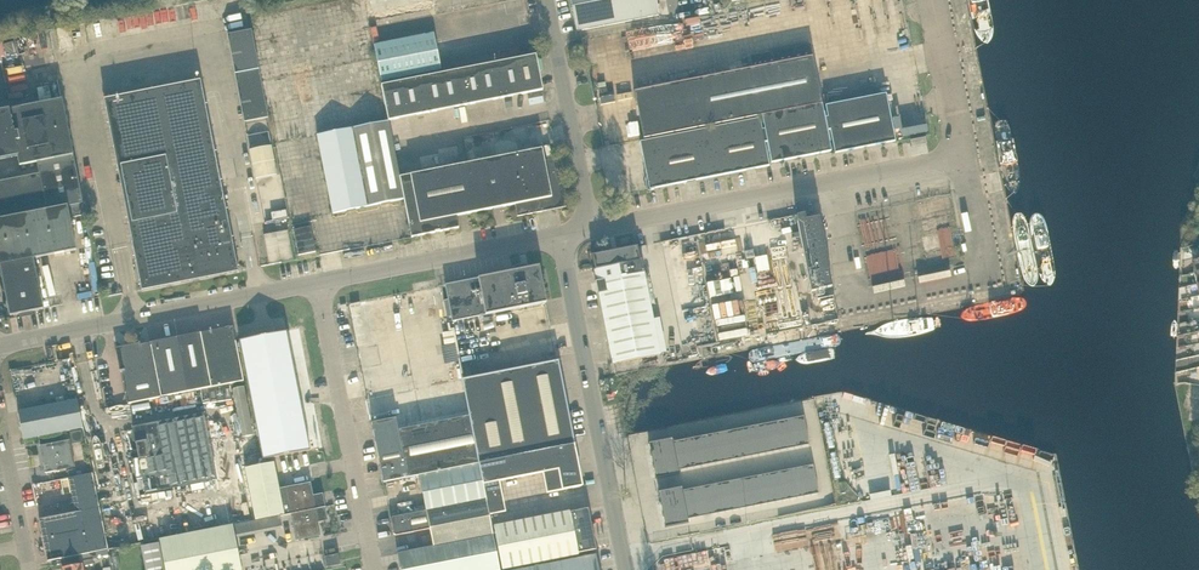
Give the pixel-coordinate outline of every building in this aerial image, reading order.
[(367,8),(379,6),(377,0),(365,0),(367,8)] [(659,15),(656,0),(570,0),(576,31),(659,15)] [(236,73),(259,69),(252,30),(228,35),(236,73)] [(382,81),(441,69),(434,33),(374,45),(382,81)] [(21,41),(25,55),(31,53),(27,39),(21,41)] [(825,121),(813,56),(810,44),(772,52),(775,63),(634,91),(643,138),(762,115),(771,163),(831,151),(828,134),(825,121)] [(536,54),(516,59),(523,94),(543,90),(536,54)] [(9,83),(24,82),(23,70),(18,70),(17,59),(7,60),(9,83)] [(516,59),(497,62),(503,98),(523,94),(516,59)] [(497,62),(477,66),(484,102),(503,98),(497,62)] [(477,66),(458,70),(466,106),(484,102),(477,66)] [(259,69),(236,73),(245,121),(268,117),(259,69)] [(458,70),(439,74),(446,109),(466,106),(458,70)] [(439,74),(420,77),(427,113),(446,109),(439,74)] [(420,77),(401,81),(408,117),(427,113),(420,77)] [(233,244),(218,171),(200,80),(105,99),(133,242),(142,290),(238,271),(233,244)] [(401,81),(381,85),(389,120),(408,117),(401,81)] [(829,120),(825,121),(828,134),(831,133),(836,156),(896,145),(887,97),(827,109),(829,120)] [(73,154),(63,99),(0,111),(0,159),(18,156),(20,165),(73,154)] [(649,189),(769,166),(760,118),(640,142),(649,189)] [(333,213),(404,199),(400,177),(389,120),(318,135),(333,213)] [(912,146),(927,143),(925,137),(910,140),(912,146)] [(542,148),(471,162),(480,211),(515,204),(517,216),(542,211),(542,210),(547,209),(547,211),(566,207),(556,158),(545,160),(542,148)] [(85,214),(73,155),(38,162),(40,174),(0,182),(0,265),(1,265),(11,315),(44,308),(34,258),(77,249),(72,224),(74,223),(73,219),(71,219),(70,217),(85,214)] [(480,211),(471,162),(400,177),(404,199),(411,237),(435,233),(435,231),(440,230),(440,232),(459,228),(457,216),(480,211)] [(805,220),(805,215),(804,214),(797,215),(798,221),(797,221),(811,291),(833,287),(819,217),(805,220)] [(316,252),(312,230),(311,226),(294,230),(299,255),(316,252)] [(965,260),(961,231),(917,237),(922,266),(965,260)] [(640,260),(637,247),(594,256),(596,268),(594,269),(613,364),(660,354),(642,260),(640,260)] [(774,248),(775,261),(788,260),(787,247),(774,248)] [(746,259),(755,257),(753,249),(745,251),(746,259)] [(728,262),(737,261),(735,253),(727,255),(728,262)] [(546,303),(546,301),(539,266),(446,285),(452,314),(453,321),(489,314),(546,303)] [(445,315),(434,274),(415,279),(422,308),(428,306),(431,318),(445,315)] [(784,293),(785,322),(805,322),(804,292),(784,293)] [(353,300),(356,313),(376,309),(373,296),(353,300)] [(383,298),(376,300),(382,318),(389,316),(383,298)] [(218,386),(244,381),(233,326),(218,329),(212,331),(211,329),(210,330),(211,333),(201,335),(201,333),(177,337),(188,392),(218,386)] [(311,450),(287,331),(240,340),(263,459),(311,450)] [(128,404),(188,392),(177,337),(150,343),(151,345),(141,347),(140,343),(139,344),(139,345),(125,348),(119,356),(122,370),(121,371),(121,372),(122,372),(128,404)] [(463,382),(470,416),(472,429),(567,410),(558,363),(463,382)] [(243,436),(253,434),(244,386),(234,388),(243,436)] [(24,440),(84,428),(78,399),(18,411),(24,440)] [(146,493),(217,479),(204,413),(133,428),(142,470),(136,471),(137,480),(143,479),(146,493)] [(479,463),(472,429),(470,416),(398,430),(396,418),(372,423),(379,457),(381,457),(382,463),(380,464),(384,482),(404,478),(479,463)] [(799,432),(807,430),(804,416),(796,417),(799,432)] [(796,417),(789,419),(792,433),(799,432),(796,417)] [(792,433),(789,419),(782,420),(785,434),(792,433)] [(782,420),(775,422),(778,436),(785,434),(782,420)] [(778,436),(775,422),(768,423),(771,437),(778,436)] [(768,423),(761,424),(764,439),(771,437),(768,423)] [(753,426),(756,440),(764,439),(761,424),(753,426)] [(746,427),(749,441),(756,440),(753,426),(746,427)] [(741,443),(749,441),(746,427),(739,429),(741,443)] [(732,430),(735,444),(741,443),(739,429),(732,430)] [(725,431),(728,446),(735,444),(732,430),(725,431)] [(799,432),(802,446),(810,444),(807,430),(799,432)] [(718,433),(720,447),(728,446),(725,431),(718,433)] [(795,447),(802,446),(799,432),(792,433),(795,447)] [(713,449),(720,447),(718,433),(710,434),(713,449)] [(788,449),(795,447),(792,433),(785,434),(788,449)] [(704,436),(706,450),(713,449),(710,434),(704,436)] [(778,436),(781,450),(788,449),(785,434),(778,436)] [(699,451),(706,450),(704,436),(696,437),(699,451)] [(773,451),(781,450),(778,436),(771,437),(773,451)] [(689,438),(692,453),(699,451),(696,437),(689,438)] [(766,453),(773,451),(771,437),(764,439),(766,453)] [(675,450),(673,442),(673,438),(649,443),(651,454),(675,450)] [(682,440),(685,454),(692,453),(689,438),(682,440)] [(764,439),(756,440),(759,454),(766,453),(764,439)] [(676,456),(685,454),(682,440),(673,442),(675,450),(676,456)] [(752,456),(759,454),(756,440),(749,441),(752,456)] [(46,472),(75,467),(70,441),(41,446),(46,472)] [(744,457),(752,456),(749,441),(741,443),(744,457)] [(741,443),(735,444),(738,459),(744,457),(741,443)] [(735,444),(728,446),(731,460),(738,459),(735,444)] [(559,469),(578,465),(574,445),(539,452),(543,472),(559,469)] [(728,446),(720,447),(723,461),(731,460),(728,446)] [(716,463),(723,461),(720,447),(713,449),(716,463)] [(706,450),(709,464),(716,463),(713,449),(706,450)] [(676,456),(675,450),(651,454),(653,466),(677,461),(676,456)] [(699,451),(702,466),(709,464),(706,450),(699,451)] [(699,451),(692,453),(695,467),(702,466),(699,451)] [(543,473),(543,472),(539,452),(529,454),(533,475),(543,473)] [(692,453),(685,454),(688,468),(695,467),(692,453)] [(529,454),(518,456),(522,477),(533,475),(529,454)] [(677,461),(679,470),(688,468),(685,454),(676,456),(677,461)] [(511,479),(522,477),(518,456),(507,458),(511,479)] [(483,484),(499,481),(511,479),(507,458),(479,463),(483,484)] [(677,461),(653,466),(656,478),(680,474),(679,470),(677,461)] [(310,484),(279,490),(274,462),(245,468),(256,520),(291,513),(324,507),(322,495),(312,497),(310,484)] [(410,513),(426,510),(486,499),(485,495),(483,484),(479,463),(404,478),(410,513)] [(559,469),(563,490),(582,486),(578,465),(559,469)] [(809,480),(816,479),(813,465),(806,466),(809,480)] [(806,466),(799,468),(802,482),(809,480),(806,466)] [(792,469),(794,483),(802,482),(799,468),(792,469)] [(108,549),(93,476),(92,473),(77,476),(76,469),(68,470),(70,478),(68,478),(74,505),(82,511),(40,520),(48,561),(79,555),(80,562),(97,559),(96,552),(108,549)] [(545,482),(561,479),(559,469),(543,472),(543,473),(545,482)] [(784,470),(787,485),(794,483),(792,469),(784,470)] [(777,472),(780,486),(787,485),(784,470),(777,472)] [(773,487),(780,486),(777,472),(770,473),(773,487)] [(763,475),(766,489),(773,487),(770,473),(763,475)] [(756,476),(759,490),(766,489),(763,475),(756,476)] [(752,492),(759,490),(756,476),(749,477),(752,492)] [(742,479),(744,493),(752,492),(749,477),(742,479)] [(545,482),(547,493),(563,490),(561,479),(545,482)] [(734,480),(737,495),(744,493),(742,479),(734,480)] [(809,480),(811,495),(819,493),(816,479),(809,480)] [(727,482),(730,496),(737,495),(734,480),(727,482)] [(804,496),(811,495),(809,480),(802,482),(804,496)] [(485,495),(501,491),(499,481),(483,484),(485,495)] [(723,497),(730,496),(727,482),(720,483),(723,497)] [(797,497),(804,496),(802,482),(794,483),(797,497)] [(720,483),(713,485),(716,499),(723,497),(720,483)] [(787,485),(790,499),(797,497),(794,483),(787,485)] [(706,486),(709,500),(716,499),(713,485),(706,486)] [(780,486),(783,500),(790,499),(787,485),(780,486)] [(701,502),(709,500),(706,486),(699,487),(701,502)] [(773,487),(776,502),(783,500),(780,486),(773,487)] [(684,498),(683,490),(682,487),(658,491),(661,503),(684,498)] [(694,503),(701,502),(699,487),(692,489),(694,503)] [(766,489),(769,503),(776,502),(773,487),(766,489)] [(692,489),(683,490),(684,498),(686,505),(694,503),(692,489)] [(759,490),(761,504),(769,503),(766,489),(759,490)] [(754,506),(761,504),(759,490),(752,492),(754,506)] [(487,504),(503,502),(501,491),(485,495),(486,499),(487,504)] [(744,493),(747,507),(754,506),(752,492),(744,493)] [(737,495),(740,509),(747,507),(744,493),(737,495)] [(733,510),(740,509),(737,495),(730,496),(733,510)] [(723,497),(726,512),(733,510),(730,496),(723,497)] [(719,513),(726,512),(723,497),(716,499),(719,513)] [(687,510),(686,505),(684,498),(661,503),(663,515),(687,510)] [(489,515),(487,504),(486,499),(426,510),(410,513),(394,517),(393,517),(391,519),(391,520),(394,533),(394,534),(396,535),(397,535),(430,529),(433,546),(493,535),(489,515)] [(709,500),(711,514),(719,513),(716,499),(709,500)] [(701,502),(704,516),(711,514),(709,500),(701,502)] [(489,515),(505,512),(503,502),(487,504),(489,515)] [(694,503),(697,517),(704,516),(701,502),(694,503)] [(689,519),(697,517),(694,503),(686,505),(687,510),(689,519)] [(324,507),(326,507),(326,506),(324,507),(291,513),(291,514),(292,514),(297,539),(320,535),(317,521),(327,519),(324,507)] [(687,510),(663,515),(665,527),(689,522),(689,519),(687,510)] [(578,551),(571,514),(570,511),(538,517),(546,561),(579,555),(578,551)] [(571,514),(578,551),(595,548),(592,536),(590,536),(589,530),(591,529),(587,511),(571,514)] [(546,561),(538,517),(516,521),(525,565),(546,561)] [(516,521),(494,526),(503,569),(525,565),(516,521)] [(237,546),(233,525),(160,539),(166,569),(242,569),(237,546)] [(493,535),(433,546),(398,553),(401,569),(500,569),(493,535)] [(142,546),(146,569),(165,569),(159,542),(142,546)] [(339,554),(325,557),(327,567),(331,566),(341,564),(340,559),(339,554)] [(596,554),(517,569),(599,569),(596,554)]
